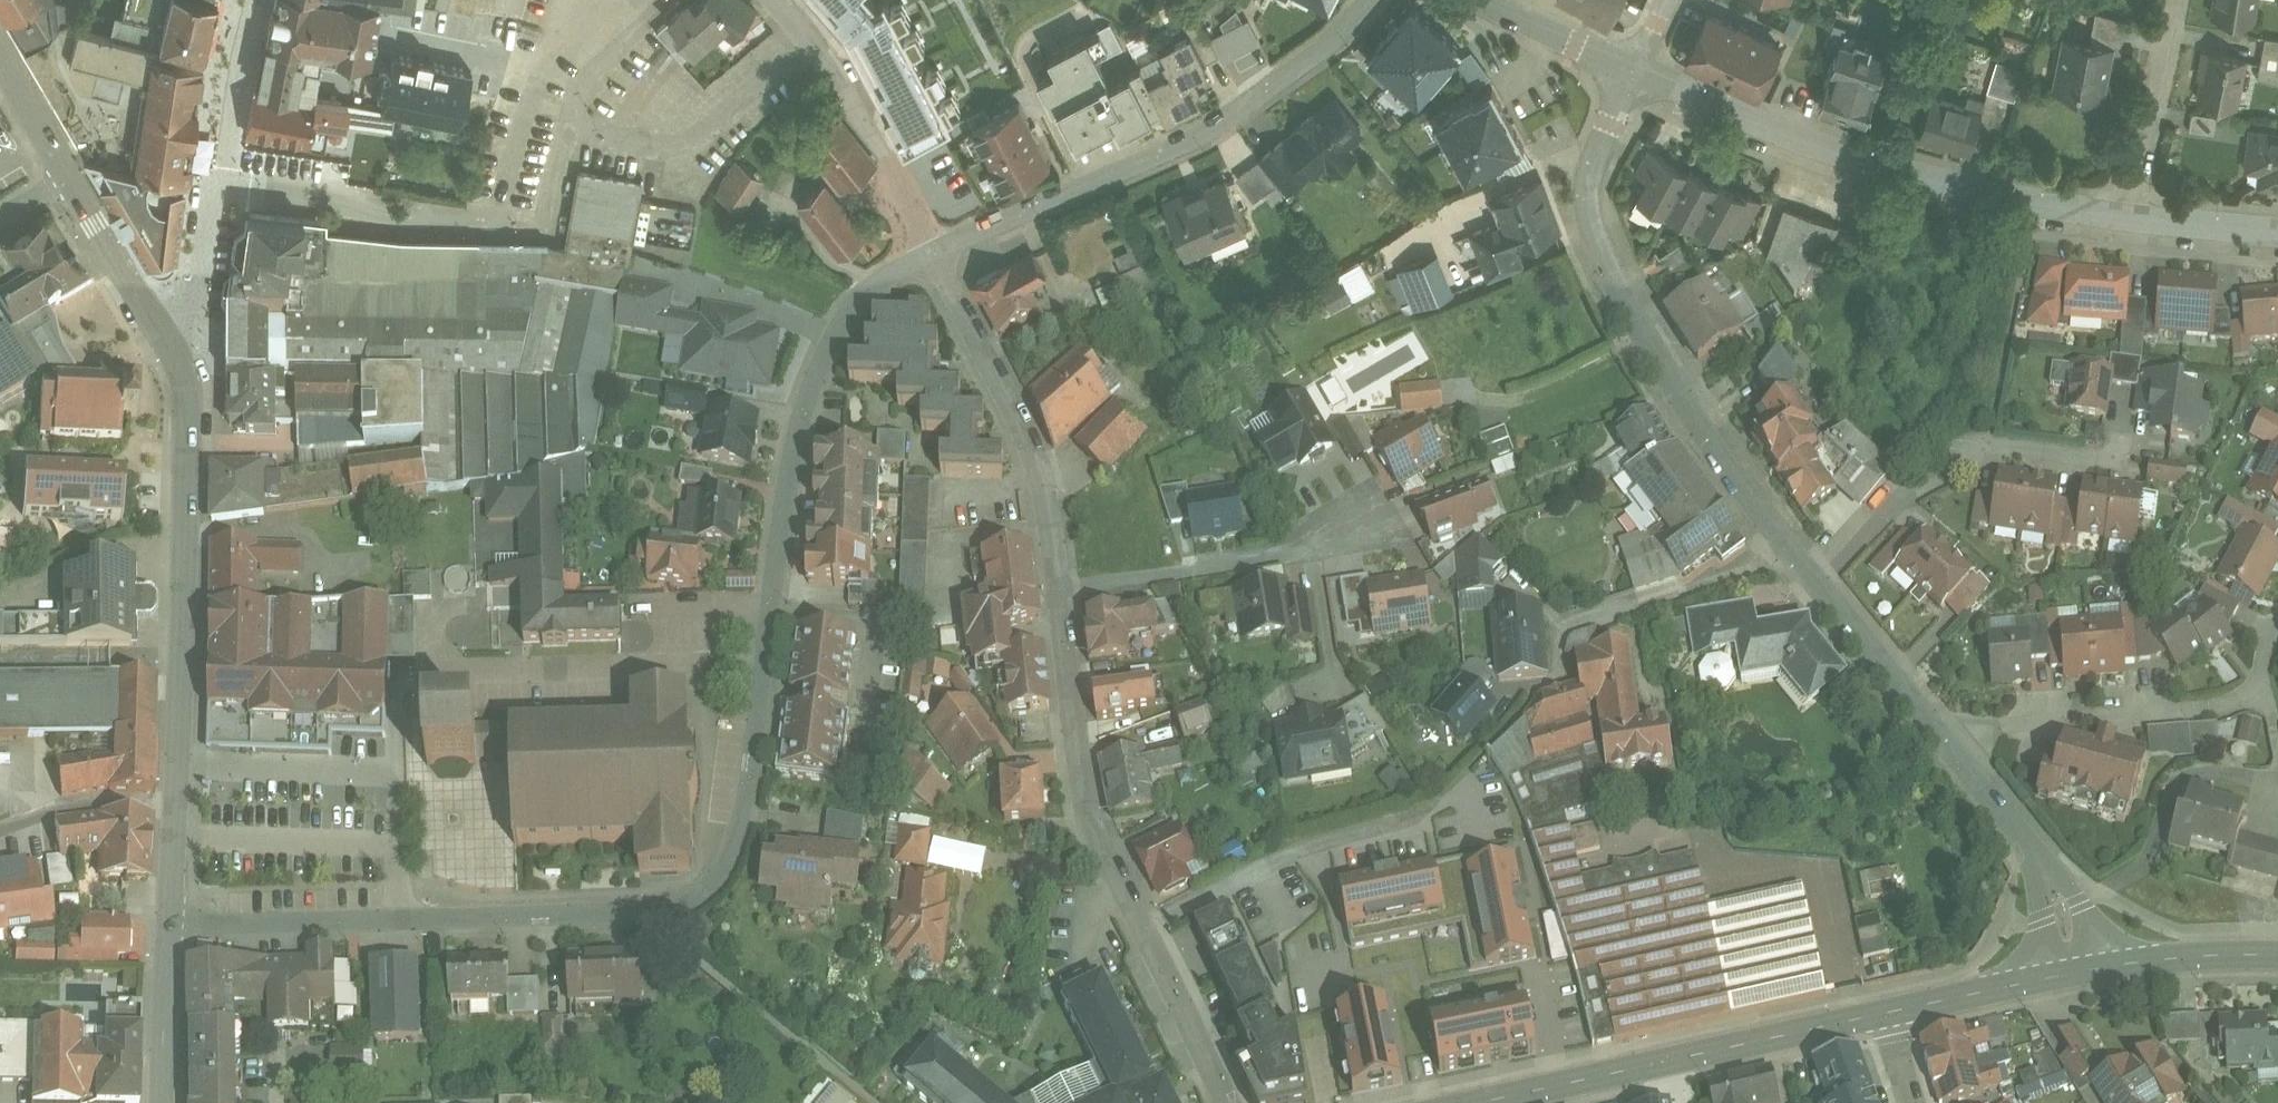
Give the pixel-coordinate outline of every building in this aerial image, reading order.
[(3,15),(31,0),(0,0),(0,10),(3,15)] [(65,21),(70,0),(31,0),(3,15),(83,151),(134,163),(136,162),(184,175),(201,57),(156,46),(155,47),(154,47),(149,42),(110,32),(65,21)] [(121,12),(154,21),(162,23),(168,0),(124,0),(121,12)] [(162,23),(158,40),(204,52),(216,0),(168,0),(162,23)] [(280,5),(279,5),(278,8),(281,8),(279,18),(274,17),(269,37),(266,36),(266,38),(321,49),(331,51),(367,58),(377,0),(281,0),(280,5)] [(446,9),(474,12),(477,0),(449,0),(447,8),(446,9)] [(745,0),(703,0),(698,7),(692,0),(689,0),(667,20),(680,34),(695,51),(721,27),(735,38),(756,9),(745,0)] [(834,9),(844,0),(825,0),(834,9)] [(834,9),(851,28),(882,0),(844,0),(834,9)] [(890,0),(882,0),(851,28),(880,83),(923,59),(890,0)] [(1587,8),(1585,10),(1608,22),(1619,0),(1572,0),(1587,8)] [(2214,14),(2253,21),(2257,0),(2216,0),(2214,14)] [(1398,16),(1377,39),(1379,41),(1372,50),(1422,95),(1430,86),(1432,87),(1453,64),(1451,62),(1463,49),(1412,4),(1400,18),(1398,16)] [(1862,14),(1837,6),(1825,44),(1838,48),(1841,38),(1849,40),(1850,34),(1855,36),(1862,14)] [(1229,29),(1216,35),(1227,59),(1264,43),(1248,8),(1225,18),(1229,29)] [(2090,42),(2113,48),(2119,49),(2125,19),(2096,11),(2090,42)] [(154,21),(121,12),(120,19),(152,28),(154,21)] [(1738,26),(1709,12),(1696,40),(1698,41),(1690,58),(1692,61),(1709,69),(1712,68),(1735,78),(1736,81),(1754,90),(1757,89),(1765,72),(1767,73),(1780,46),(1751,32),(1752,30),(1739,24),(1738,26)] [(120,19),(113,18),(110,32),(149,42),(152,28),(120,19)] [(764,19),(751,29),(760,40),(773,31),(764,19)] [(680,34),(667,20),(656,30),(672,48),(680,41),(677,37),(680,34)] [(1111,24),(1088,36),(1102,61),(1124,49),(1111,24)] [(1204,25),(1191,32),(1206,61),(1221,53),(1207,27),(1204,25)] [(1191,32),(1161,48),(1166,58),(1163,60),(1169,71),(1166,72),(1168,76),(1150,85),(1162,109),(1168,120),(1204,102),(1198,90),(1210,83),(1200,64),(1206,61),(1191,32)] [(1855,36),(1850,34),(1849,40),(1841,38),(1838,48),(1823,96),(1831,98),(1828,108),(1866,120),(1870,108),(1871,108),(1872,105),(1871,105),(1887,52),(1870,47),(1872,41),(1855,36)] [(1102,61),(1088,36),(1051,55),(1058,68),(1040,78),(1047,91),(1056,86),(1065,101),(1060,103),(1073,127),(1085,121),(1091,133),(1127,113),(1133,124),(1162,109),(1150,85),(1140,66),(1112,81),(1102,61)] [(2266,36),(2257,77),(2277,82),(2277,38),(2266,36)] [(266,38),(265,38),(256,87),(295,95),(314,97),(319,63),(321,49),(266,38)] [(2090,42),(2066,38),(2055,90),(2101,100),(2113,48),(2090,42)] [(2028,56),(2002,47),(1988,91),(2014,100),(2028,56)] [(331,51),(321,49),(319,63),(329,65),(331,51)] [(2245,57),(2205,49),(2201,70),(2205,71),(2199,97),(2235,105),(2245,57)] [(391,53),(380,105),(393,108),(457,122),(469,70),(391,53)] [(923,59),(880,83),(894,108),(888,111),(906,145),(954,120),(923,59)] [(1483,67),(1470,77),(1476,86),(1490,76),(1483,67)] [(1475,94),(1447,108),(1448,111),(1439,116),(1446,129),(1440,132),(1459,165),(1464,162),(1471,175),(1480,170),(1482,172),(1509,157),(1508,155),(1525,146),(1493,87),(1476,96),(1475,94)] [(314,101),(256,88),(247,130),(307,141),(311,116),(314,101)] [(380,105),(349,100),(315,95),(314,101),(311,116),(389,126),(393,108),(380,105)] [(1964,107),(1931,97),(1918,136),(1970,153),(1983,113),(1981,112),(1984,103),(1967,98),(1964,107)] [(1336,98),(1314,116),(1312,114),(1297,126),(1300,128),(1288,138),(1287,139),(1311,168),(1313,170),(1327,158),(1335,169),(1354,153),(1346,142),(1361,129),(1336,98)] [(990,117),(974,125),(1005,185),(1051,162),(1020,101),(990,117)] [(983,103),(968,112),(974,125),(990,117),(983,103)] [(2219,115),(2193,112),(2189,132),(2216,136),(2219,115)] [(808,145),(842,189),(877,162),(842,118),(808,145)] [(2252,132),(2249,153),(2264,155),(2260,183),(2277,185),(2277,136),(2252,132)] [(1287,136),(1260,158),(1276,182),(1283,191),(1311,168),(1287,139),(1288,138),(1287,136)] [(1649,148),(1636,171),(1648,178),(1649,179),(1662,156),(1662,155),(1649,148)] [(184,175),(136,162),(134,163),(83,151),(111,199),(107,201),(141,260),(146,257),(150,262),(156,265),(163,265),(169,262),(173,258),(175,251),(185,175),(184,175)] [(1676,163),(1662,156),(1649,179),(1648,178),(1637,199),(1639,199),(1641,195),(1667,210),(1686,174),(1673,168),(1676,163)] [(766,176),(736,157),(714,191),(743,210),(766,176)] [(1261,160),(1239,175),(1253,197),(1276,182),(1261,160)] [(1705,176),(1690,168),(1686,174),(1667,210),(1665,214),(1666,215),(1670,208),(1696,222),(1715,187),(1702,180),(1705,176)] [(303,217),(249,211),(235,314),(234,318),(531,321),(537,287),(621,302),(625,281),(642,181),(579,171),(565,249),(543,245),(542,252),(300,238),(303,217)] [(1200,183),(1164,199),(1186,249),(1245,223),(1225,177),(1202,187),(1200,183)] [(1540,179),(1497,196),(1506,219),(1471,232),(1481,259),(1518,246),(1560,230),(1540,179)] [(1696,222),(1694,226),(1695,227),(1699,220),(1725,235),(1723,239),(1724,240),(1730,228),(1729,227),(1744,200),(1731,193),(1733,189),(1719,180),(1715,187),(1696,222)] [(841,257),(868,236),(825,182),(799,203),(841,257)] [(1744,200),(1729,227),(1730,228),(1743,235),(1762,200),(1749,192),(1744,200)] [(1838,224),(1785,206),(1767,256),(1766,257),(1788,287),(1796,298),(1838,225),(1838,224)] [(44,219),(6,242),(29,282),(68,259),(44,219)] [(1838,225),(1796,298),(1804,309),(1806,308),(1850,232),(1838,225)] [(1130,248),(1117,253),(1132,287),(1158,275),(1137,229),(1124,235),(1130,248)] [(1682,241),(1659,256),(1670,272),(1692,257),(1682,241)] [(1518,246),(1481,259),(1488,278),(1525,263),(1518,246)] [(1010,263),(972,283),(1001,336),(1038,316),(1023,287),(1046,274),(1034,251),(1010,264),(1010,263)] [(1425,257),(1441,297),(1454,291),(1439,252),(1425,257)] [(0,299),(0,309),(1,310),(13,331),(66,300),(93,283),(76,254),(29,282),(0,299)] [(1425,257),(1400,267),(1402,271),(1411,295),(1416,307),(1441,297),(1425,257)] [(1374,285),(1360,260),(1338,271),(1347,287),(1352,297),(1374,285)] [(2068,269),(2042,263),(2037,289),(2040,290),(2039,299),(2035,298),(2029,324),(2056,330),(2056,327),(2068,328),(2069,317),(2123,322),(2125,322),(2126,300),(2128,277),(2070,273),(2070,274),(2067,273),(2068,269)] [(1411,295),(1402,271),(1388,277),(1398,301),(1411,295)] [(2189,280),(2162,278),(2160,306),(2159,330),(2160,330),(2185,332),(2189,280)] [(2215,282),(2189,280),(2185,332),(2210,334),(2212,334),(2213,311),(2215,282)] [(621,302),(617,329),(690,341),(693,320),(671,316),(675,290),(625,281),(621,302)] [(234,318),(231,318),(231,378),(276,378),(286,378),(297,378),(298,422),(365,422),(365,445),(423,441),(423,465),(423,466),(428,493),(473,487),(474,487),(545,466),(584,455),(596,451),(617,329),(621,302),(537,287),(531,321),(234,318)] [(1352,297),(1347,287),(1325,299),(1330,309),(1352,297)] [(1718,310),(1704,287),(1667,310),(1698,360),(1735,336),(1718,310)] [(1788,287),(1761,304),(1767,314),(1768,314),(1776,327),(1804,309),(1796,298),(1788,287)] [(2241,294),(2244,324),(2246,340),(2249,340),(2277,338),(2277,291),(2241,294)] [(1759,320),(1742,295),(1718,310),(1734,335),(1742,330),(1759,320)] [(1,310),(0,310),(0,400),(32,381),(36,387),(41,388),(41,387),(51,387),(52,383),(55,383),(55,381),(57,381),(31,338),(56,323),(55,321),(72,314),(66,300),(13,331),(1,310)] [(2147,302),(2126,300),(2125,322),(2123,322),(2122,331),(2145,333),(2147,305),(2147,302)] [(2160,306),(2147,305),(2145,333),(2145,339),(2159,340),(2160,330),(2159,330),(2160,306)] [(708,308),(705,322),(693,320),(690,341),(684,373),(770,387),(778,336),(753,332),(755,316),(708,308)] [(2230,312),(2213,311),(2212,334),(2210,334),(2210,340),(2232,341),(2230,312)] [(961,384),(934,383),(935,363),(938,363),(939,338),(931,338),(931,314),(906,314),(875,313),(874,336),(867,335),(867,358),(851,358),(850,383),(900,385),(899,407),(923,409),(922,433),(948,433),(948,451),(942,450),(941,476),(1003,477),(1004,452),(979,452),(979,434),(984,434),(985,409),(960,409),(961,384)] [(1759,320),(1742,330),(1751,343),(1776,327),(1768,314),(1767,314),(1759,320)] [(1413,320),(1367,340),(1384,380),(1430,360),(1413,320)] [(2244,324),(2231,325),(2233,346),(2249,344),(2249,340),(2246,340),(2244,324)] [(2233,346),(2234,358),(2251,357),(2249,344),(2233,346)] [(1084,350),(1032,396),(1054,450),(1072,434),(1071,433),(1122,389),(1105,370),(1103,372),(1084,350)] [(1800,382),(1778,351),(1759,377),(1778,404),(1757,418),(1764,429),(1754,436),(1756,439),(1753,441),(1762,454),(1765,452),(1780,473),(1823,443),(1802,413),(1807,410),(1796,394),(1796,385),(1800,382)] [(1622,358),(1586,380),(1612,422),(1647,401),(1622,358)] [(2141,362),(2112,358),(2109,373),(2111,373),(2109,385),(2138,389),(2141,362)] [(2109,373),(2074,368),(2068,414),(2104,419),(2109,385),(2111,373),(2109,373)] [(99,384),(80,383),(80,382),(77,382),(77,383),(59,382),(58,381),(57,381),(55,381),(55,383),(52,383),(51,387),(41,387),(41,388),(39,437),(75,438),(75,440),(78,440),(78,439),(97,439),(97,440),(100,441),(100,439),(121,440),(122,418),(136,418),(137,392),(123,392),(123,375),(119,370),(99,369),(99,384)] [(2160,377),(2141,375),(2136,414),(2154,417),(2160,377)] [(2183,380),(2160,377),(2154,417),(2153,423),(2173,426),(2171,439),(2196,443),(2203,392),(2181,389),(2183,380)] [(276,378),(231,378),(230,408),(227,411),(227,420),(230,424),(230,426),(247,426),(247,436),(277,436),(277,424),(276,400),(276,399),(276,378)] [(297,378),(286,378),(286,400),(276,400),(277,424),(298,424),(298,422),(297,378)] [(1327,381),(1327,405),(1345,405),(1344,381),(1327,381)] [(1440,385),(1400,390),(1403,415),(1442,411),(1440,385)] [(708,392),(671,386),(667,409),(704,415),(708,392)] [(1304,399),(1273,417),(1280,429),(1259,441),(1277,473),(1298,461),(1301,466),(1333,447),(1304,399)] [(1118,406),(1077,447),(1105,475),(1146,433),(1118,406)] [(757,418),(711,409),(702,457),(748,466),(751,450),(754,450),(757,434),(754,434),(757,418)] [(1653,410),(1614,432),(1636,469),(1637,469),(1677,448),(1653,410)] [(2269,416),(2257,439),(2275,449),(2277,444),(2277,421),(2269,416)] [(1377,444),(1362,420),(1346,421),(1353,433),(1366,455),(1367,456),(1378,450),(1375,445),(1377,444)] [(1346,421),(1332,429),(1339,441),(1353,433),(1346,421)] [(365,422),(298,422),(298,424),(299,449),(365,445),(365,422)] [(1780,473),(1777,475),(1804,514),(1835,492),(1859,506),(1895,469),(1847,426),(1823,443),(1780,473)] [(1422,427),(1406,436),(1402,429),(1377,444),(1375,445),(1378,450),(1399,485),(1442,460),(1422,427)] [(1510,427),(1485,436),(1490,449),(1515,439),(1510,427)] [(1353,433),(1339,441),(1352,463),(1366,455),(1353,433)] [(906,435),(879,434),(877,459),(878,459),(878,464),(905,465),(906,435)] [(1515,439),(1490,449),(1495,462),(1520,452),(1515,439)] [(423,441),(365,445),(367,466),(350,468),(349,465),(279,475),(279,467),(275,465),(268,465),(265,469),(264,516),(361,503),(387,499),(428,493),(423,466),(423,465),(423,441)] [(2275,449),(2252,493),(2277,508),(2277,444),(2275,449)] [(1677,448),(1637,469),(1636,469),(1627,473),(1634,479),(1649,501),(1665,523),(1650,534),(1658,545),(1680,574),(1683,575),(1737,533),(1691,469),(1677,448)] [(860,452),(845,451),(845,454),(819,453),(818,476),(829,477),(829,487),(818,486),(817,500),(824,501),(823,518),(818,518),(818,537),(809,537),(808,551),(821,551),(821,562),(808,562),(807,584),(835,585),(835,588),(850,588),(850,583),(870,584),(871,551),(868,551),(869,522),(877,522),(878,464),(878,459),(877,459),(860,458),(860,452)] [(584,455),(545,466),(545,477),(562,475),(563,497),(585,497),(584,455)] [(1611,461),(1593,470),(1598,484),(1618,476),(1619,476),(1611,461)] [(2188,469),(2150,464),(2147,484),(2185,490),(2188,469)] [(545,466),(474,487),(474,502),(489,502),(490,523),(522,522),(523,573),(491,574),(491,588),(494,588),(494,612),(524,611),(525,642),(544,641),(544,646),(568,645),(568,641),(621,640),(620,605),(565,606),(566,596),(563,497),(562,475),(545,477),(545,466)] [(265,469),(213,468),(213,522),(264,516),(265,469)] [(713,472),(682,468),(680,483),(711,488),(713,472)] [(124,473),(24,469),(23,518),(123,522),(124,473)] [(1634,479),(1627,473),(1619,476),(1618,476),(1623,485),(1634,479)] [(2030,481),(2000,476),(1996,498),(1991,528),(2021,533),(2030,481)] [(931,482),(905,481),(902,532),(929,533),(931,482)] [(2057,485),(2030,481),(2021,533),(2048,537),(2054,502),(2057,485)] [(1454,493),(1438,499),(1439,502),(1418,509),(1424,525),(1427,524),(1433,543),(1439,541),(1440,544),(1456,538),(1455,536),(1460,534),(1459,531),(1473,526),(1475,521),(1473,516),(1494,508),(1486,485),(1455,496),(1454,493)] [(1188,487),(1160,491),(1171,525),(1192,522),(1188,500),(1190,499),(1188,487)] [(2082,507),(2078,535),(2079,535),(2107,539),(2113,490),(2084,487),(2082,507)] [(2130,493),(2113,490),(2107,539),(2107,541),(2136,545),(2143,494),(2135,493),(2133,491),(2130,493)] [(1190,499),(1188,500),(1192,522),(1195,541),(1242,533),(1236,492),(1190,499)] [(740,500),(692,494),(690,510),(701,511),(697,541),(697,542),(702,542),(735,546),(740,500)] [(1996,498),(1979,496),(1974,525),(1991,528),(1996,498)] [(387,499),(361,503),(363,515),(389,511),(387,499)] [(2068,505),(2054,502),(2048,537),(2063,540),(2068,505)] [(2078,535),(2082,507),(2068,505),(2063,540),(2062,548),(2077,550),(2079,535),(2078,535)] [(2248,511),(2237,531),(2246,536),(2247,535),(2271,547),(2277,534),(2277,527),(2248,511)] [(929,533),(902,532),(902,545),(928,546),(929,533)] [(1897,565),(1897,566),(1920,588),(1951,554),(1928,532),(1916,545),(1897,565)] [(1904,533),(1885,554),(1897,565),(1916,545),(1904,533)] [(2271,547),(2247,535),(2246,536),(2222,580),(2237,588),(2255,598),(2270,571),(2268,570),(2277,551),(2271,547)] [(697,541),(653,536),(651,551),(632,549),(630,565),(649,568),(648,581),(697,587),(698,572),(705,572),(706,558),(700,558),(702,542),(697,542),(697,541)] [(1504,561),(1479,537),(1455,557),(1458,595),(1493,592),(1491,574),(1504,561)] [(276,548),(213,545),(212,609),(213,609),(257,610),(257,573),(277,574),(276,548)] [(928,546),(902,545),(899,609),(915,609),(926,606),(928,546)] [(1658,545),(1625,554),(1635,589),(1680,574),(1658,545)] [(1044,652),(1023,655),(1024,658),(1008,660),(1007,651),(1013,650),(1010,630),(1040,620),(1032,549),(985,554),(990,598),(966,606),(966,605),(965,606),(971,656),(975,655),(976,666),(992,664),(994,675),(1002,674),(1006,709),(1031,706),(1031,712),(1048,710),(1047,704),(1050,704),(1044,652)] [(1951,554),(1920,588),(1943,609),(1967,582),(1973,576),(1974,575),(1951,554)] [(115,556),(66,576),(65,576),(65,620),(65,649),(130,648),(130,646),(129,646),(129,619),(150,619),(157,612),(157,598),(149,591),(129,591),(128,564),(115,556)] [(1286,571),(1268,573),(1269,586),(1287,585),(1286,571)] [(435,598),(433,573),(407,574),(408,599),(435,598)] [(755,575),(729,576),(730,591),(755,590),(755,575)] [(1990,587),(1980,578),(1978,580),(1973,576),(1967,582),(1982,596),(1990,587)] [(1369,577),(1340,581),(1344,609),(1371,605),(1368,586),(1370,585),(1369,577)] [(1370,585),(1368,586),(1371,605),(1373,619),(1371,620),(1372,628),(1375,627),(1376,637),(1430,628),(1422,577),(1370,585)] [(870,584),(850,583),(850,588),(849,606),(877,607),(877,584),(870,584)] [(1284,586),(1238,594),(1243,622),(1242,622),(1245,641),(1291,633),(1292,633),(1287,602),(1284,586)] [(2043,587),(2029,589),(2031,604),(2045,602),(2043,587)] [(2255,598),(2237,588),(2230,600),(2241,606),(2249,610),(2255,598)] [(2230,600),(2213,591),(2206,604),(2227,631),(2241,606),(2230,600)] [(1311,597),(1287,602),(1292,633),(1291,633),(1292,642),(1319,637),(1314,605),(1312,606),(1311,597)] [(415,601),(285,610),(257,610),(213,609),(210,710),(247,711),(246,723),(252,723),(254,723),(260,730),(287,731),(294,724),(296,724),(320,725),(322,725),(328,732),(355,733),(362,727),(363,727),(364,726),(371,726),(384,715),(387,708),(389,641),(416,640),(415,601)] [(1810,620),(1757,630),(1753,603),(1688,613),(1696,656),(1740,648),(1744,677),(1781,669),(1810,705),(1847,677),(1811,634),(1810,620)] [(1166,604),(1149,606),(1152,633),(1182,629),(1166,604)] [(2206,604),(2181,622),(2202,650),(2206,655),(2231,637),(2227,631),(2206,604)] [(1149,606),(1084,614),(1090,663),(1130,658),(1127,636),(1152,633),(1149,606)] [(1539,610),(1495,614),(1501,680),(1545,675),(1539,610)] [(2120,620),(2091,622),(2090,611),(2089,611),(2090,623),(2095,676),(2124,673),(2124,662),(2120,621),(2120,620)] [(2151,631),(2149,632),(2167,655),(2177,669),(2202,650),(2181,622),(2174,613),(2151,631)] [(2046,617),(2026,619),(2029,659),(2050,657),(2047,626),(2046,617)] [(2009,636),(2009,640),(1990,642),(1991,654),(1989,656),(1990,666),(1993,669),(1993,681),(1997,684),(2014,682),(2017,679),(2030,678),(2029,659),(2026,619),(2015,620),(2016,635),(2009,636)] [(0,621),(0,650),(65,649),(65,620),(0,621)] [(2134,620),(2120,621),(2124,662),(2138,661),(2135,632),(2134,620)] [(2090,623),(2062,625),(2065,667),(2066,678),(2095,676),(2090,623)] [(2062,625),(2047,626),(2050,657),(2051,668),(2065,667),(2062,625)] [(856,634),(799,627),(791,689),(807,691),(805,709),(789,707),(788,715),(784,714),(776,773),(843,781),(851,715),(846,714),(849,696),(856,634)] [(1596,630),(1575,637),(1569,642),(1568,651),(1569,656),(1577,654),(1598,648),(1596,630)] [(2151,631),(2135,632),(2138,661),(2158,659),(2157,656),(2167,655),(2149,632),(2151,631)] [(1582,684),(1542,695),(1523,720),(1486,755),(1489,758),(1491,756),(1498,767),(1510,786),(1590,775),(1609,772),(1609,773),(1671,763),(1665,722),(1641,725),(1629,643),(1598,648),(1577,654),(1582,684)] [(932,667),(907,664),(906,678),(923,680),(931,681),(932,667)] [(976,691),(961,671),(950,679),(965,699),(976,691)] [(0,679),(0,740),(110,738),(109,761),(87,765),(86,759),(55,764),(61,799),(109,790),(109,792),(156,794),(159,678),(110,676),(110,677),(0,679)] [(921,701),(923,680),(906,678),(904,699),(921,701)] [(1152,681),(1095,689),(1099,721),(1128,717),(1127,709),(1155,706),(1152,681)] [(1465,684),(1436,717),(1458,737),(1457,738),(1461,742),(1462,741),(1464,743),(1494,709),(1465,684)] [(1285,688),(1267,698),(1278,718),(1296,708),(1285,688)] [(637,727),(476,731),(476,717),(427,718),(428,767),(477,766),(477,762),(512,761),(515,846),(640,842),(640,873),(691,871),(690,841),(693,840),(692,810),(695,803),(697,796),(698,783),(697,773),(695,765),(692,755),(691,725),(686,725),(685,694),(636,696),(637,727)] [(1278,718),(1267,698),(1259,703),(1265,712),(1273,720),(1278,718)] [(1366,698),(1339,715),(1340,719),(1341,719),(1349,762),(1368,751),(1365,746),(1388,732),(1366,698)] [(966,699),(927,726),(960,771),(998,745),(966,699)] [(1203,703),(1176,713),(1185,739),(1213,729),(1203,703)] [(1319,718),(1298,722),(1299,725),(1278,729),(1287,782),(1311,778),(1310,772),(1349,765),(1349,762),(1341,719),(1340,719),(1320,722),(1319,718)] [(2261,725),(2243,721),(2239,742),(2256,745),(2261,725)] [(2217,725),(2149,730),(2151,753),(2219,747),(2217,725)] [(2098,747),(2065,738),(2057,767),(2047,765),(2044,777),(2054,779),(2048,798),(2076,806),(2079,797),(2102,804),(2099,815),(2100,815),(2102,806),(2128,813),(2133,796),(2135,797),(2147,755),(2113,746),(2115,739),(2101,735),(2098,747)] [(1145,751),(1101,760),(1112,817),(1156,808),(1149,775),(1183,768),(1178,745),(1145,752),(1145,751)] [(949,789),(916,765),(900,787),(915,801),(934,811),(949,789)] [(1396,796),(1413,783),(1401,767),(1384,779),(1396,796)] [(1590,775),(1510,786),(1528,826),(1534,844),(1573,840),(1567,816),(1600,805),(1590,775)] [(1042,776),(1002,778),(1003,783),(997,783),(998,801),(1004,801),(1005,821),(1044,819),(1042,776)] [(2215,794),(2192,787),(2184,816),(2178,815),(2169,846),(2171,847),(2171,846),(2188,851),(2188,852),(2189,852),(2193,841),(2231,852),(2238,835),(2240,835),(2243,823),(2242,822),(2245,809),(2213,800),(2215,794)] [(866,821),(831,813),(828,815),(825,839),(863,844),(866,821)] [(103,817),(55,824),(60,860),(101,854),(103,817)] [(148,819),(106,817),(103,817),(101,854),(100,880),(103,880),(103,879),(145,881),(148,881),(151,818),(148,818),(148,819)] [(1178,828),(1136,850),(1152,883),(1154,882),(1160,895),(1173,889),(1179,890),(1187,887),(1189,880),(1183,867),(1195,861),(1178,828)] [(930,833),(902,830),(898,862),(926,865),(930,833)] [(2238,835),(2231,852),(2228,865),(2277,878),(2277,846),(2240,835),(2238,835)] [(1573,840),(1534,844),(1557,913),(1545,916),(1554,962),(1572,959),(1595,1045),(1731,1015),(1707,908),(1700,872),(1699,872),(1695,855),(1661,863),(1656,856),(1648,861),(1643,863),(1637,865),(1631,866),(1626,866),(1616,866),(1616,874),(1582,882),(1573,840)] [(818,850),(805,848),(804,854),(779,851),(777,866),(765,865),(762,890),(782,892),(781,903),(793,905),(793,909),(831,913),(833,892),(831,890),(835,887),(857,890),(861,857),(820,852),(818,850)] [(1514,849),(1435,865),(1445,913),(1349,933),(1352,948),(1463,925),(1472,970),(1487,967),(1467,871),(1516,861),(1514,849)] [(68,860),(47,863),(50,890),(72,887),(68,860)] [(1516,861),(1467,871),(1487,967),(1535,957),(1516,861)] [(1435,865),(1339,884),(1349,933),(1445,913),(1435,865)] [(0,870),(0,928),(8,927),(8,932),(31,929),(30,924),(42,923),(39,900),(34,866),(0,870)] [(1890,868),(1867,874),(1872,896),(1895,891),(1890,868)] [(945,879),(910,875),(906,909),(895,908),(890,950),(901,951),(900,961),(909,962),(908,968),(911,968),(910,976),(911,980),(913,983),(916,986),(920,986),(923,985),(927,982),(928,978),(929,970),(932,971),(933,965),(942,966),(949,909),(942,908),(945,879)] [(1802,886),(1707,908),(1731,1015),(1826,994),(1802,886)] [(52,898),(39,900),(42,923),(55,921),(52,898)] [(1226,911),(1195,926),(1243,1031),(1239,1033),(1249,1053),(1252,1052),(1259,1066),(1250,1069),(1265,1102),(1271,1102),(1308,1096),(1298,1034),(1280,1042),(1271,1021),(1276,1015),(1226,911)] [(1879,915),(1855,920),(1864,959),(1890,953),(1884,927),(1882,927),(1879,915)] [(129,922),(82,922),(81,946),(81,954),(118,955),(129,955),(129,922)] [(57,952),(57,968),(118,969),(118,955),(81,954),(81,946),(69,945),(69,952),(57,952)] [(53,947),(16,946),(15,967),(53,968),(53,947)] [(311,964),(275,964),(276,1006),(249,1006),(248,1014),(234,1014),(234,1030),(241,1030),(241,1031),(335,1029),(334,986),(332,986),(332,965),(334,965),(334,963),(332,963),(331,951),(311,951),(311,964)] [(640,956),(568,959),(570,1004),(617,1002),(617,1009),(643,1007),(640,956)] [(507,960),(453,962),(453,959),(451,960),(452,1003),(455,1003),(454,999),(507,997),(507,1001),(509,1000),(508,983),(510,983),(510,982),(509,957),(507,957),(507,960)] [(417,962),(374,963),(374,975),(380,975),(382,1029),(376,1029),(377,1042),(419,1040),(417,962)] [(275,964),(191,966),(192,1031),(234,1030),(234,1014),(248,1014),(249,1006),(276,1006),(275,964)] [(1168,1089),(1164,1090),(1108,979),(1062,1002),(1096,1070),(1030,1102),(1175,1102),(1168,1089)] [(540,980),(510,982),(510,983),(508,983),(509,1000),(510,1016),(542,1015),(540,980)] [(1524,989),(1428,1008),(1431,1024),(1527,1004),(1524,989)] [(1527,1004),(1431,1024),(1441,1072),(1537,1053),(1527,1004)] [(1401,1084),(1386,1005),(1339,1015),(1354,1093),(1401,1084)] [(83,1051),(83,1028),(34,1026),(33,1083),(32,1102),(139,1102),(140,1074),(141,1052),(140,1051),(141,1008),(139,1008),(139,1012),(133,1012),(133,1009),(128,1009),(128,1012),(115,1012),(114,1031),(105,1031),(105,1051),(83,1051)] [(2201,1016),(2160,1017),(2166,1042),(2168,1045),(2202,1044),(2201,1016)] [(562,1049),(561,1018),(545,1019),(546,1050),(562,1049)] [(2240,1020),(2240,1028),(2221,1028),(2221,1050),(2227,1050),(2228,1069),(2256,1069),(2256,1071),(2277,1071),(2277,1034),(2268,1034),(2269,1020),(2240,1020)] [(1984,1024),(1964,1030),(1970,1050),(1990,1044),(1984,1024)] [(33,1083),(34,1026),(0,1026),(0,1082),(33,1083)] [(2089,1076),(2078,1058),(2089,1051),(2074,1026),(2059,1035),(2071,1055),(2059,1062),(2074,1085),(2089,1076)] [(1963,1027),(1920,1039),(1930,1073),(1973,1061),(1970,1050),(1964,1030),(1963,1027)] [(234,1030),(192,1031),(193,1102),(236,1102),(234,1030)] [(936,1046),(928,1055),(905,1083),(903,1085),(925,1102),(1005,1102),(936,1046)] [(918,1047),(895,1074),(905,1083),(928,1055),(918,1047)] [(2062,1073),(2050,1050),(2037,1057),(2049,1080),(2062,1073)] [(2127,1067),(2130,1072),(2121,1077),(2115,1067),(2093,1079),(2107,1102),(2170,1102),(2183,1095),(2156,1050),(2127,1067)] [(1813,1061),(1829,1102),(1876,1102),(1857,1051),(1813,1061)] [(1973,1061),(1977,1073),(1997,1066),(2011,1062),(2008,1051),(1973,1061)] [(365,1055),(335,1055),(335,1075),(365,1075),(365,1055)] [(1930,1073),(1934,1088),(1935,1088),(1939,1102),(1953,1102),(1983,1095),(1982,1092),(2003,1086),(1997,1066),(1977,1073),(1973,1061),(1930,1073)] [(1708,1084),(1712,1102),(1780,1102),(1772,1069),(1708,1084)] [(2034,1069),(2019,1074),(2024,1088),(2038,1083),(2034,1069)] [(806,1102),(857,1102),(826,1078),(806,1102)]
